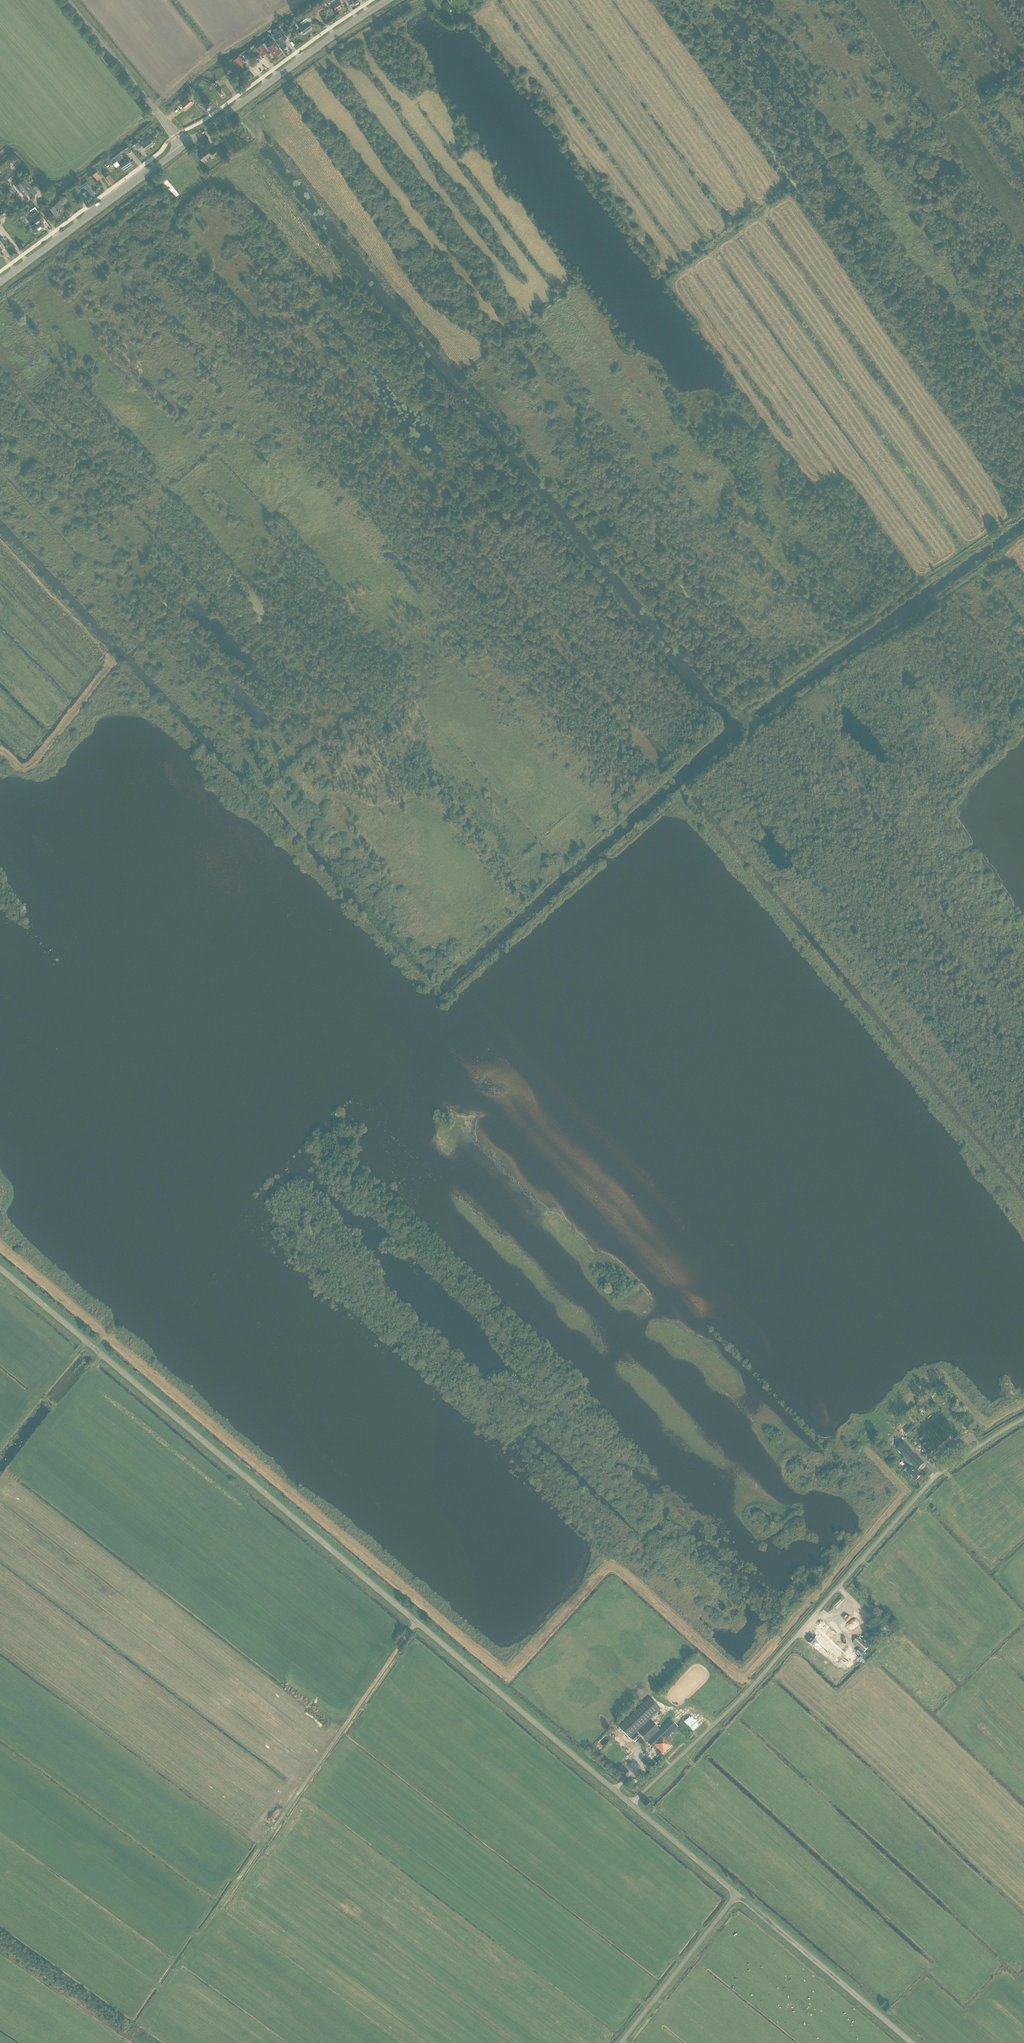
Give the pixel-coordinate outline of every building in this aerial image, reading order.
[(336,10),(343,5),(341,2),(344,0),(332,0),(331,1),(336,10)] [(447,1),(441,6),(444,10),(451,6),(447,1)] [(305,23),(303,20),(300,22),(302,24),(299,27),(303,33),(312,27),(307,21),(305,23)] [(284,35),(281,30),(280,29),(276,32),(280,37),(275,40),(282,48),(286,45),(284,43),(285,42),(281,37),(284,35)] [(264,42),(257,48),(262,54),(267,50),(269,48),(274,55),(280,51),(274,42),(268,47),(264,42)] [(239,56),(234,60),(239,66),(244,63),(239,56)] [(189,97),(181,104),(185,108),(193,102),(189,97)] [(141,144),(146,149),(154,143),(149,138),(144,142),(143,140),(141,142),(142,143),(141,144)] [(209,152),(206,148),(198,154),(203,160),(212,153),(214,155),(218,152),(215,147),(210,151),(209,152)] [(125,160),(123,157),(119,152),(114,157),(118,161),(126,171),(133,164),(128,158),(125,160)] [(105,177),(109,184),(114,181),(109,174),(107,171),(104,173),(106,176),(105,177)] [(32,188),(25,179),(18,184),(20,187),(19,188),(22,193),(26,190),(31,196),(39,190),(36,185),(32,188)] [(78,186),(74,189),(76,192),(77,194),(78,193),(80,197),(83,195),(86,200),(91,197),(91,196),(93,195),(94,194),(95,193),(88,182),(80,188),(78,186)] [(71,189),(67,191),(73,199),(77,197),(71,189)] [(58,201),(50,207),(56,216),(64,210),(58,201)] [(36,231),(44,225),(40,220),(43,218),(39,213),(33,218),(36,222),(32,225),(36,231)] [(925,1465),(904,1442),(896,1450),(897,1450),(894,1453),(890,1449),(886,1452),(897,1464),(904,1458),(910,1464),(904,1471),(907,1474),(908,1474),(915,1482),(921,1476),(918,1472),(925,1465)] [(924,1452),(927,1449),(921,1443),(918,1446),(924,1452)] [(848,1645),(824,1623),(819,1628),(811,1636),(812,1637),(808,1643),(813,1647),(818,1651),(822,1647),(818,1643),(817,1643),(817,1642),(835,1659),(843,1651),(848,1645)] [(864,1653),(869,1648),(858,1638),(853,1642),(864,1653)] [(817,1660),(822,1656),(818,1651),(813,1655),(817,1660)] [(838,1664),(841,1668),(850,1658),(847,1655),(838,1664)] [(630,1739),(660,1709),(649,1698),(619,1728),(630,1739)] [(660,1714),(653,1720),(658,1725),(664,1718),(660,1714)] [(684,1719),(687,1722),(686,1724),(694,1732),(703,1723),(697,1717),(693,1720),(689,1715),(684,1719)] [(670,1736),(678,1727),(671,1720),(660,1731),(652,1722),(639,1735),(655,1750),(657,1749),(663,1754),(672,1745),(670,1743),(673,1739),(670,1736)]
